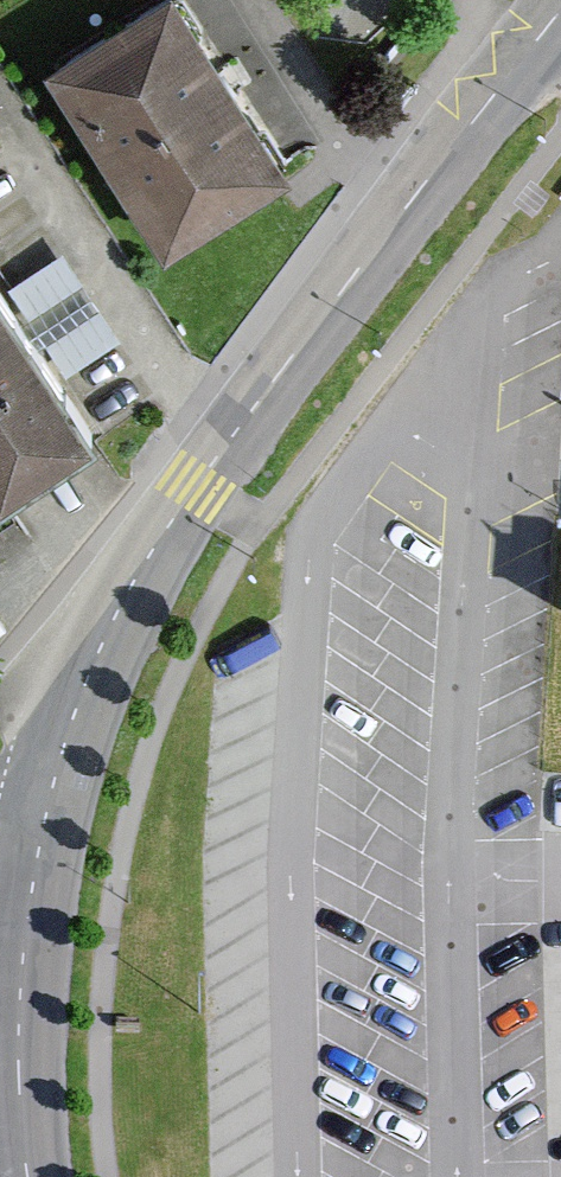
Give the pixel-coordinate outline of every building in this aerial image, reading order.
[(183,0),(145,0),(47,63),(168,249),(292,168),(183,0)] [(0,293),(0,478),(5,486),(91,428),(0,293)]
